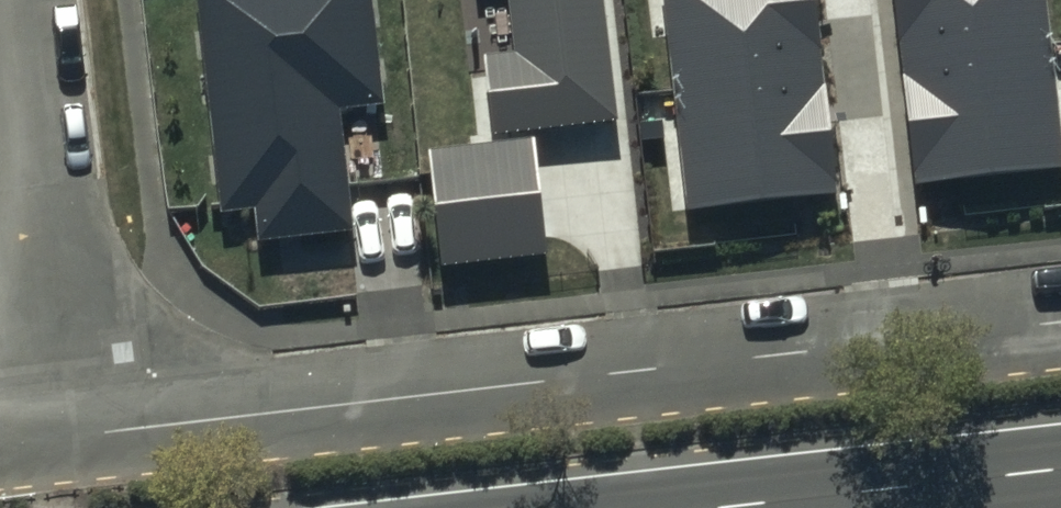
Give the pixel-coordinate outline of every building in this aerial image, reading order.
[(220,208),(254,204),(258,239),(353,229),(340,110),(381,105),(370,0),(197,0),(220,208)] [(516,49),(483,53),(492,134),(616,119),(602,0),(510,0),(516,49)] [(691,201),(843,183),(821,0),(667,0),(691,201)] [(917,175),(1060,158),(1060,92),(1050,0),(896,0),(917,175)] [(531,138),(429,149),(442,266),(544,255),(531,138)]
